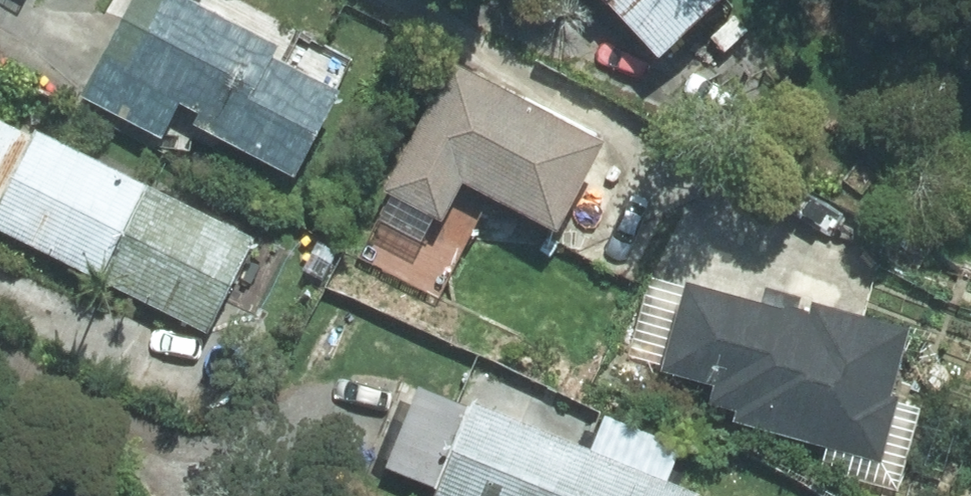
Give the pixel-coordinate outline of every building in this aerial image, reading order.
[(81,91),(162,131),(181,96),(201,107),(196,117),(298,168),(340,84),(273,51),(279,37),(204,0),(128,0),(81,91)] [(660,55),(716,0),(606,0),(660,55)] [(724,48),(749,27),(736,12),(711,33),(724,48)] [(386,184),(444,215),(463,178),(558,229),(605,139),(452,58),(386,184)] [(0,119),(0,227),(102,277),(149,184),(37,128),(33,135),(0,119)] [(149,184),(102,277),(209,331),(255,238),(149,184)] [(342,253),(318,239),(300,274),(322,287),(342,253)] [(879,460),(896,396),(889,394),(907,326),(810,300),(808,308),(796,305),(799,295),(766,286),(761,304),(687,284),(664,369),(716,382),(710,402),(735,409),(732,421),(879,460)] [(474,396),(433,494),(436,495),(698,495),(701,489),(474,396)]
